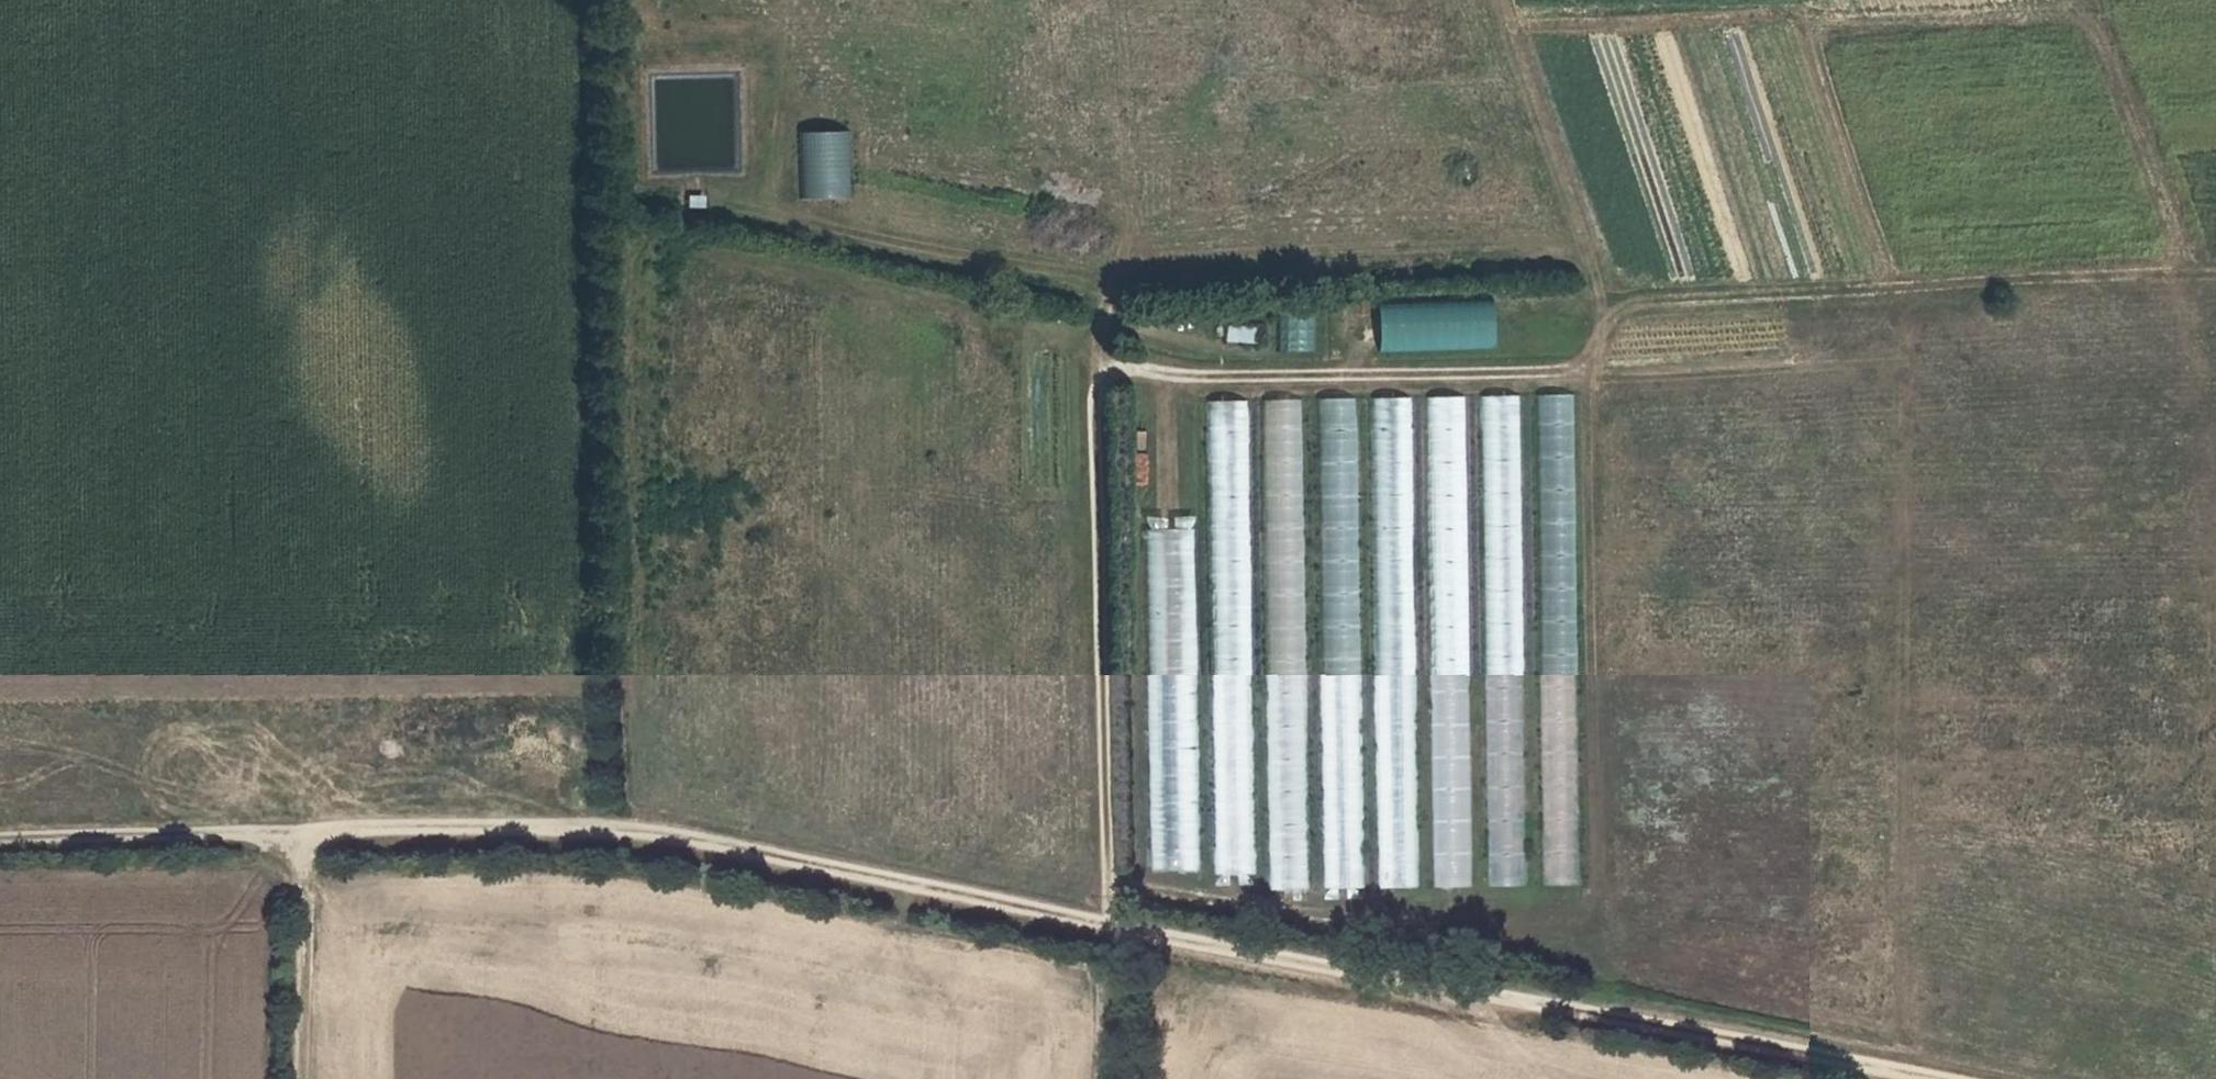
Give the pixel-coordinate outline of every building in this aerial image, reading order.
[(851,195),(849,128),(801,130),(803,197),(851,195)] [(1224,341),(1254,342),(1255,324),(1225,323),(1224,341)] [(1582,380),(1208,390),(1207,505),(1143,507),(1160,873),(1229,889),(1583,886),(1582,380)]
